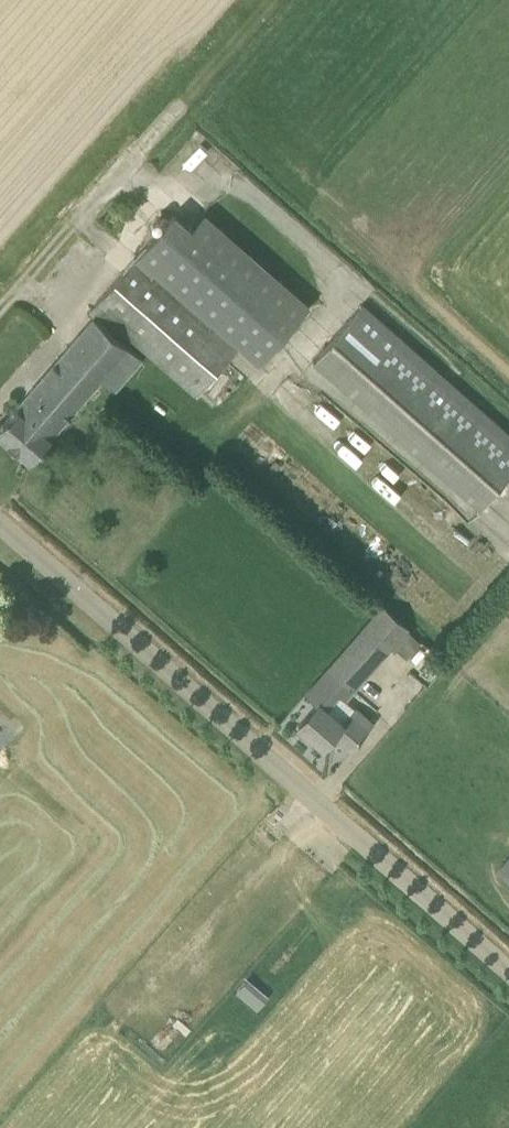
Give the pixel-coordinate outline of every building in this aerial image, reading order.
[(310,304),(204,211),(190,227),(174,213),(134,258),(238,347),(257,364),(310,304)] [(238,347),(134,258),(94,305),(112,320),(148,352),(197,394),(238,347)] [(312,360),(479,507),(508,472),(508,433),(362,303),(312,360)] [(143,358),(107,327),(112,320),(94,305),(88,311),(93,316),(0,424),(0,434),(30,460),(101,378),(115,390),(143,358)] [(354,689),(408,628),(383,606),(330,668),(354,689)] [(307,691),(319,701),(299,724),(323,745),(334,732),(351,747),(374,721),(353,706),(330,685),(329,686),(318,677),(307,691)] [(498,869),(508,879),(508,856),(498,869)] [(248,974),(236,989),(259,1007),(271,992),(248,974)]
